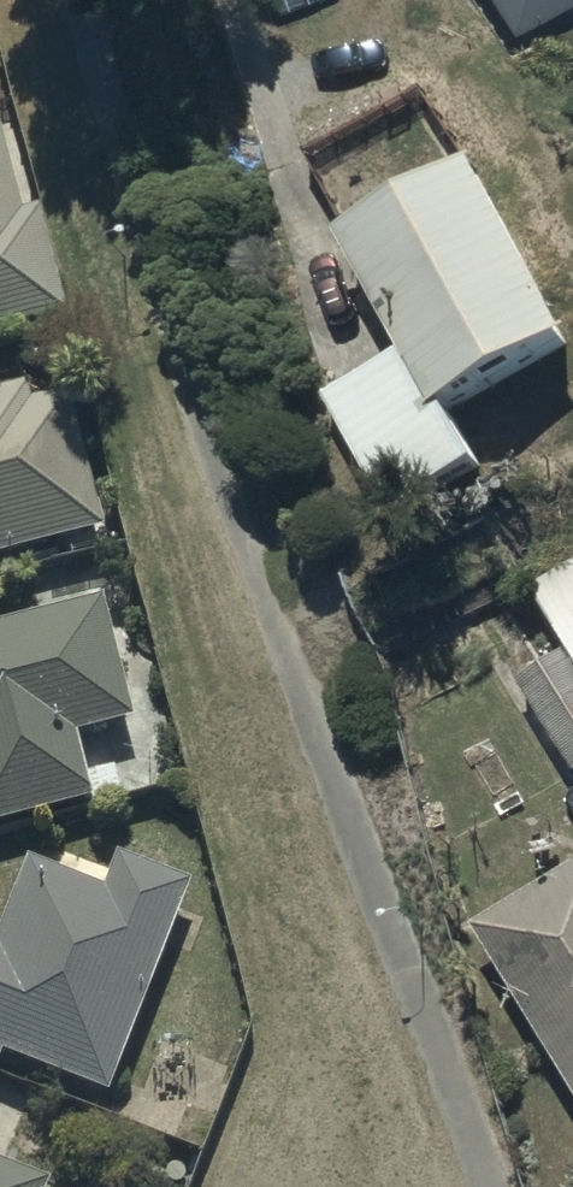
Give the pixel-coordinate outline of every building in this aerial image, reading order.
[(508,28),(552,0),(490,0),(508,28)] [(59,314),(34,213),(13,218),(0,164),(0,328),(59,314)] [(455,165),(324,240),(392,360),(319,402),(371,493),(463,441),(442,405),(555,341),(455,165)] [(94,531),(63,400),(28,409),(24,393),(0,399),(0,552),(94,531)] [(529,581),(572,654),(572,553),(529,581)] [(82,806),(64,734),(122,720),(93,605),(0,628),(0,827),(82,806)] [(517,679),(568,775),(572,772),(572,665),(566,653),(517,679)] [(46,840),(36,867),(20,860),(0,911),(0,1056),(94,1093),(174,890),(46,840)] [(467,928),(572,1100),(572,860),(467,928)] [(37,1186),(0,1172),(0,1186),(37,1186)]
